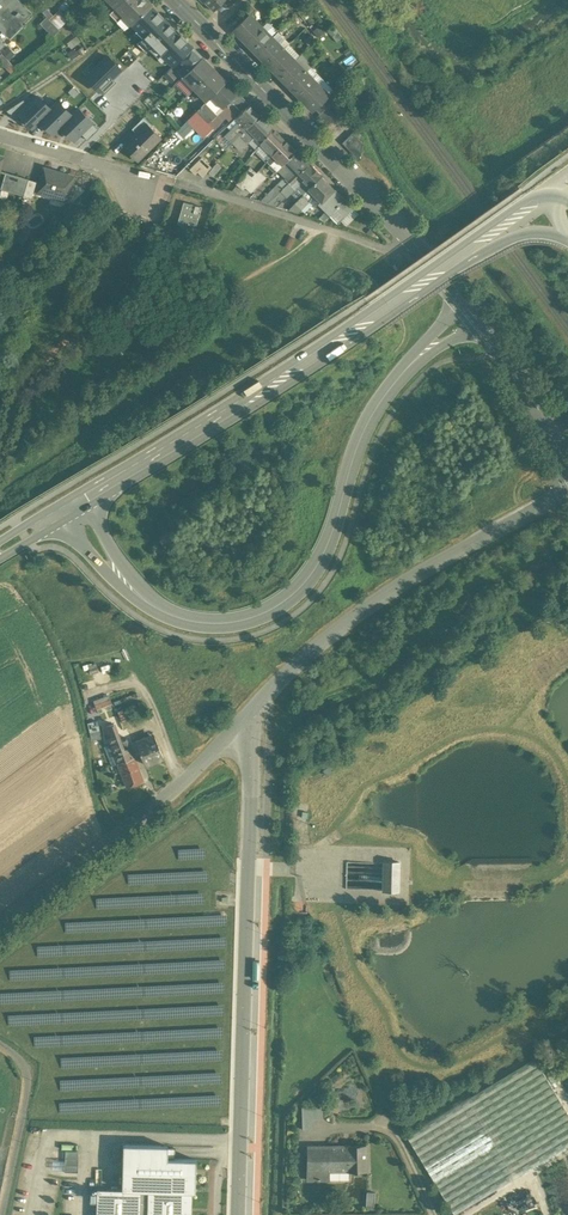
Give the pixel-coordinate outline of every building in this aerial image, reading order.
[(3,31),(11,23),(14,27),(26,16),(21,10),(23,8),(15,0),(0,0),(0,27),(3,31)] [(115,7),(132,24),(152,5),(147,0),(122,0),(115,7)] [(204,1),(214,11),(225,0),(205,0),(204,1)] [(250,3),(240,13),(245,18),(249,14),(250,15),(255,9),(250,3)] [(193,46),(152,5),(132,24),(144,36),(140,40),(158,57),(161,54),(173,66),(179,60),(193,46)] [(53,15),(47,8),(43,12),(47,16),(49,19),(53,15)] [(53,15),(49,19),(59,29),(68,19),(63,14),(63,13),(59,10),(53,15)] [(245,18),(234,29),(245,41),(261,26),(250,15),(249,14),(245,18)] [(49,19),(47,16),(40,23),(53,36),(60,30),(59,29),(49,19)] [(261,26),(245,41),(256,52),(272,37),(261,26)] [(70,45),(79,40),(76,35),(67,40),(70,45)] [(272,37),(256,52),(268,64),(283,49),(272,37)] [(193,46),(179,60),(184,65),(177,72),(182,76),(203,56),(193,46)] [(283,49),(268,64),(279,75),(294,60),(283,49)] [(203,56),(182,76),(194,89),(215,68),(203,56)] [(98,91),(121,70),(108,57),(86,78),(98,91)] [(294,60),(279,75),(290,87),(306,71),(294,60)] [(177,75),(171,68),(164,75),(169,80),(167,81),(169,83),(177,75)] [(215,68),(194,89),(206,101),(211,96),(227,81),(215,68)] [(306,71),(290,87),(301,98),(317,83),(306,71)] [(227,81),(211,96),(222,108),(225,105),(238,92),(227,81)] [(317,83),(301,98),(313,110),(314,108),(328,95),(328,94),(317,83)] [(235,105),(243,97),(238,92),(225,105),(237,117),(242,111),(235,105)] [(328,95),(314,108),(320,113),(327,106),(332,101),(335,98),(330,93),(328,94),(328,95)] [(50,107),(38,96),(28,105),(19,114),(20,115),(33,129),(40,122),(39,120),(51,109),(50,107)] [(243,97),(235,105),(242,111),(250,104),(243,97)] [(58,99),(50,107),(51,109),(39,120),(40,122),(53,135),(61,127),(61,126),(73,114),(72,113),(58,99)] [(19,114),(28,105),(23,100),(7,111),(15,119),(20,115),(19,114)] [(332,101),(327,106),(337,117),(342,112),(332,101)] [(215,115),(204,103),(196,111),(202,117),(205,120),(207,122),(215,115)] [(237,117),(235,118),(239,121),(225,135),(232,142),(260,114),(250,104),(242,111),(237,117)] [(337,117),(327,106),(322,111),(332,122),(337,117)] [(73,114),(61,126),(61,127),(74,140),(81,133),(92,123),(92,122),(77,107),(72,113),(73,114)] [(201,124),(199,121),(202,117),(196,111),(189,118),(198,127),(201,124)] [(332,122),(322,111),(320,113),(317,116),(327,127),(332,122)] [(260,114),(232,142),(240,150),(249,142),(256,149),(273,128),(260,114)] [(144,117),(132,129),(137,134),(146,125),(149,128),(152,125),(144,117)] [(98,129),(92,123),(81,133),(87,139),(98,129)] [(137,134),(125,146),(137,158),(158,138),(149,128),(146,125),(137,134)] [(256,149),(255,150),(267,161),(268,160),(285,140),(273,128),(256,149)] [(363,143),(353,132),(347,138),(361,151),(363,143)] [(361,151),(347,138),(342,143),(359,160),(361,151)] [(285,140),(268,160),(267,161),(270,164),(269,166),(275,172),(282,165),(285,162),(296,150),(285,139),(285,140)] [(294,171),(285,180),(288,183),(310,162),(297,149),(296,150),(285,162),(294,171)] [(202,157),(190,168),(195,174),(197,171),(202,177),(211,167),(202,157)] [(310,162),(288,183),(294,190),(304,180),(310,187),(322,176),(322,175),(310,162)] [(217,163),(209,172),(214,176),(222,167),(217,163)] [(250,167),(236,184),(243,190),(245,187),(257,172),(250,167)] [(73,176),(44,168),(37,191),(67,200),(73,176)] [(257,172),(245,187),(251,192),(266,177),(259,170),(257,172)] [(17,176),(6,172),(1,188),(13,192),(17,176)] [(28,179),(17,176),(13,192),(24,195),(28,179)] [(335,189),(322,176),(310,187),(309,189),(308,189),(304,194),(310,201),(311,203),(315,206),(319,200),(321,202),(335,189)] [(37,181),(28,179),(24,195),(32,197),(37,181)] [(285,180),(283,180),(279,184),(283,188),(288,183),(285,180)] [(294,190),(288,183),(283,188),(282,189),(288,195),(294,190)] [(279,184),(275,188),(279,192),(282,189),(283,188),(279,184)] [(275,188),(262,201),(269,203),(279,192),(275,188)] [(279,192),(269,203),(278,206),(288,195),(282,189),(279,192)] [(335,189),(321,202),(319,204),(326,211),(330,215),(337,207),(345,215),(353,208),(335,189)] [(310,201),(304,194),(295,203),(301,209),(303,211),(311,203),(310,201)] [(202,207),(184,202),(178,224),(195,229),(202,207)] [(295,203),(289,209),(298,212),(301,209),(295,203)] [(326,211),(319,218),(324,220),(330,215),(326,211)] [(290,235),(285,246),(290,249),(296,238),(290,235)] [(90,703),(93,710),(112,703),(109,695),(90,703)] [(97,721),(89,722),(91,731),(99,729),(97,721)] [(120,740),(114,723),(106,726),(109,741),(110,744),(118,763),(134,757),(127,738),(120,740)] [(99,729),(91,731),(93,740),(101,738),(99,729)] [(155,736),(147,740),(146,737),(136,741),(145,764),(163,757),(155,736)] [(134,757),(118,763),(127,787),(144,781),(134,757)] [(383,889),(384,860),(347,859),(346,887),(383,889)] [(399,861),(384,860),(383,889),(398,889),(399,861)] [(406,1135),(454,1214),(567,1145),(567,1114),(534,1058),(406,1135)] [(320,1107),(302,1108),(303,1128),(313,1128),(312,1119),(320,1119),(320,1107)] [(168,1145),(123,1144),(122,1188),(122,1189),(192,1191),(196,1192),(197,1159),(168,1158),(168,1156),(174,1156),(174,1148),(168,1147),(168,1145)] [(347,1170),(347,1145),(307,1146),(308,1180),(330,1180),(330,1171),(347,1170)] [(366,1154),(366,1145),(347,1145),(347,1170),(367,1170),(367,1161),(372,1161),(372,1154),(366,1154)] [(97,1188),(96,1214),(192,1214),(192,1191),(122,1189),(122,1188),(97,1188)]
